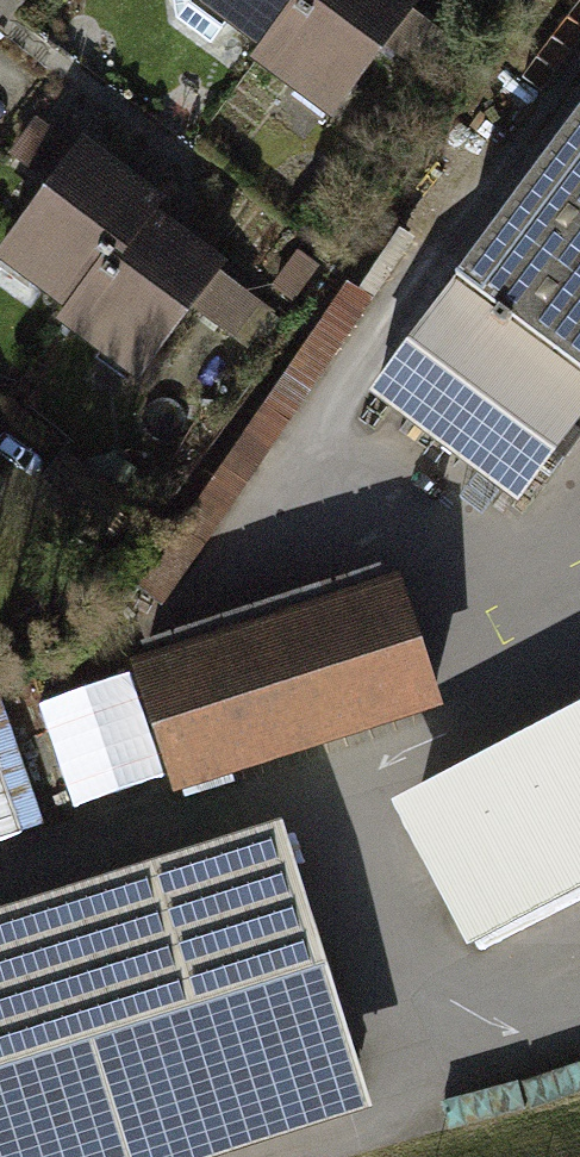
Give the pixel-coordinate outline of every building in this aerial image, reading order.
[(249,66),(298,0),(181,0),(174,9),(249,66)] [(439,41),(384,0),(298,0),(249,66),(238,80),(317,139),(375,61),(407,84),(439,41)] [(380,397),(519,500),(579,417),(579,126),(380,397)] [(61,323),(140,217),(147,207),(39,127),(6,172),(38,195),(0,247),(0,278),(61,323)] [(229,346),(260,306),(140,217),(61,323),(50,338),(128,396),(188,316),(229,346)] [(98,558),(129,512),(74,476),(43,522),(98,558)] [(389,588),(146,669),(185,785),(428,705),(389,588)] [(50,690),(73,800),(168,779),(144,670),(50,690)] [(48,825),(6,682),(0,684),(0,839),(48,825)] [(403,797),(440,870),(469,926),(474,937),(579,883),(579,706),(403,797)] [(0,910),(0,1156),(212,1156),(372,1107),(282,821),(0,910)]
